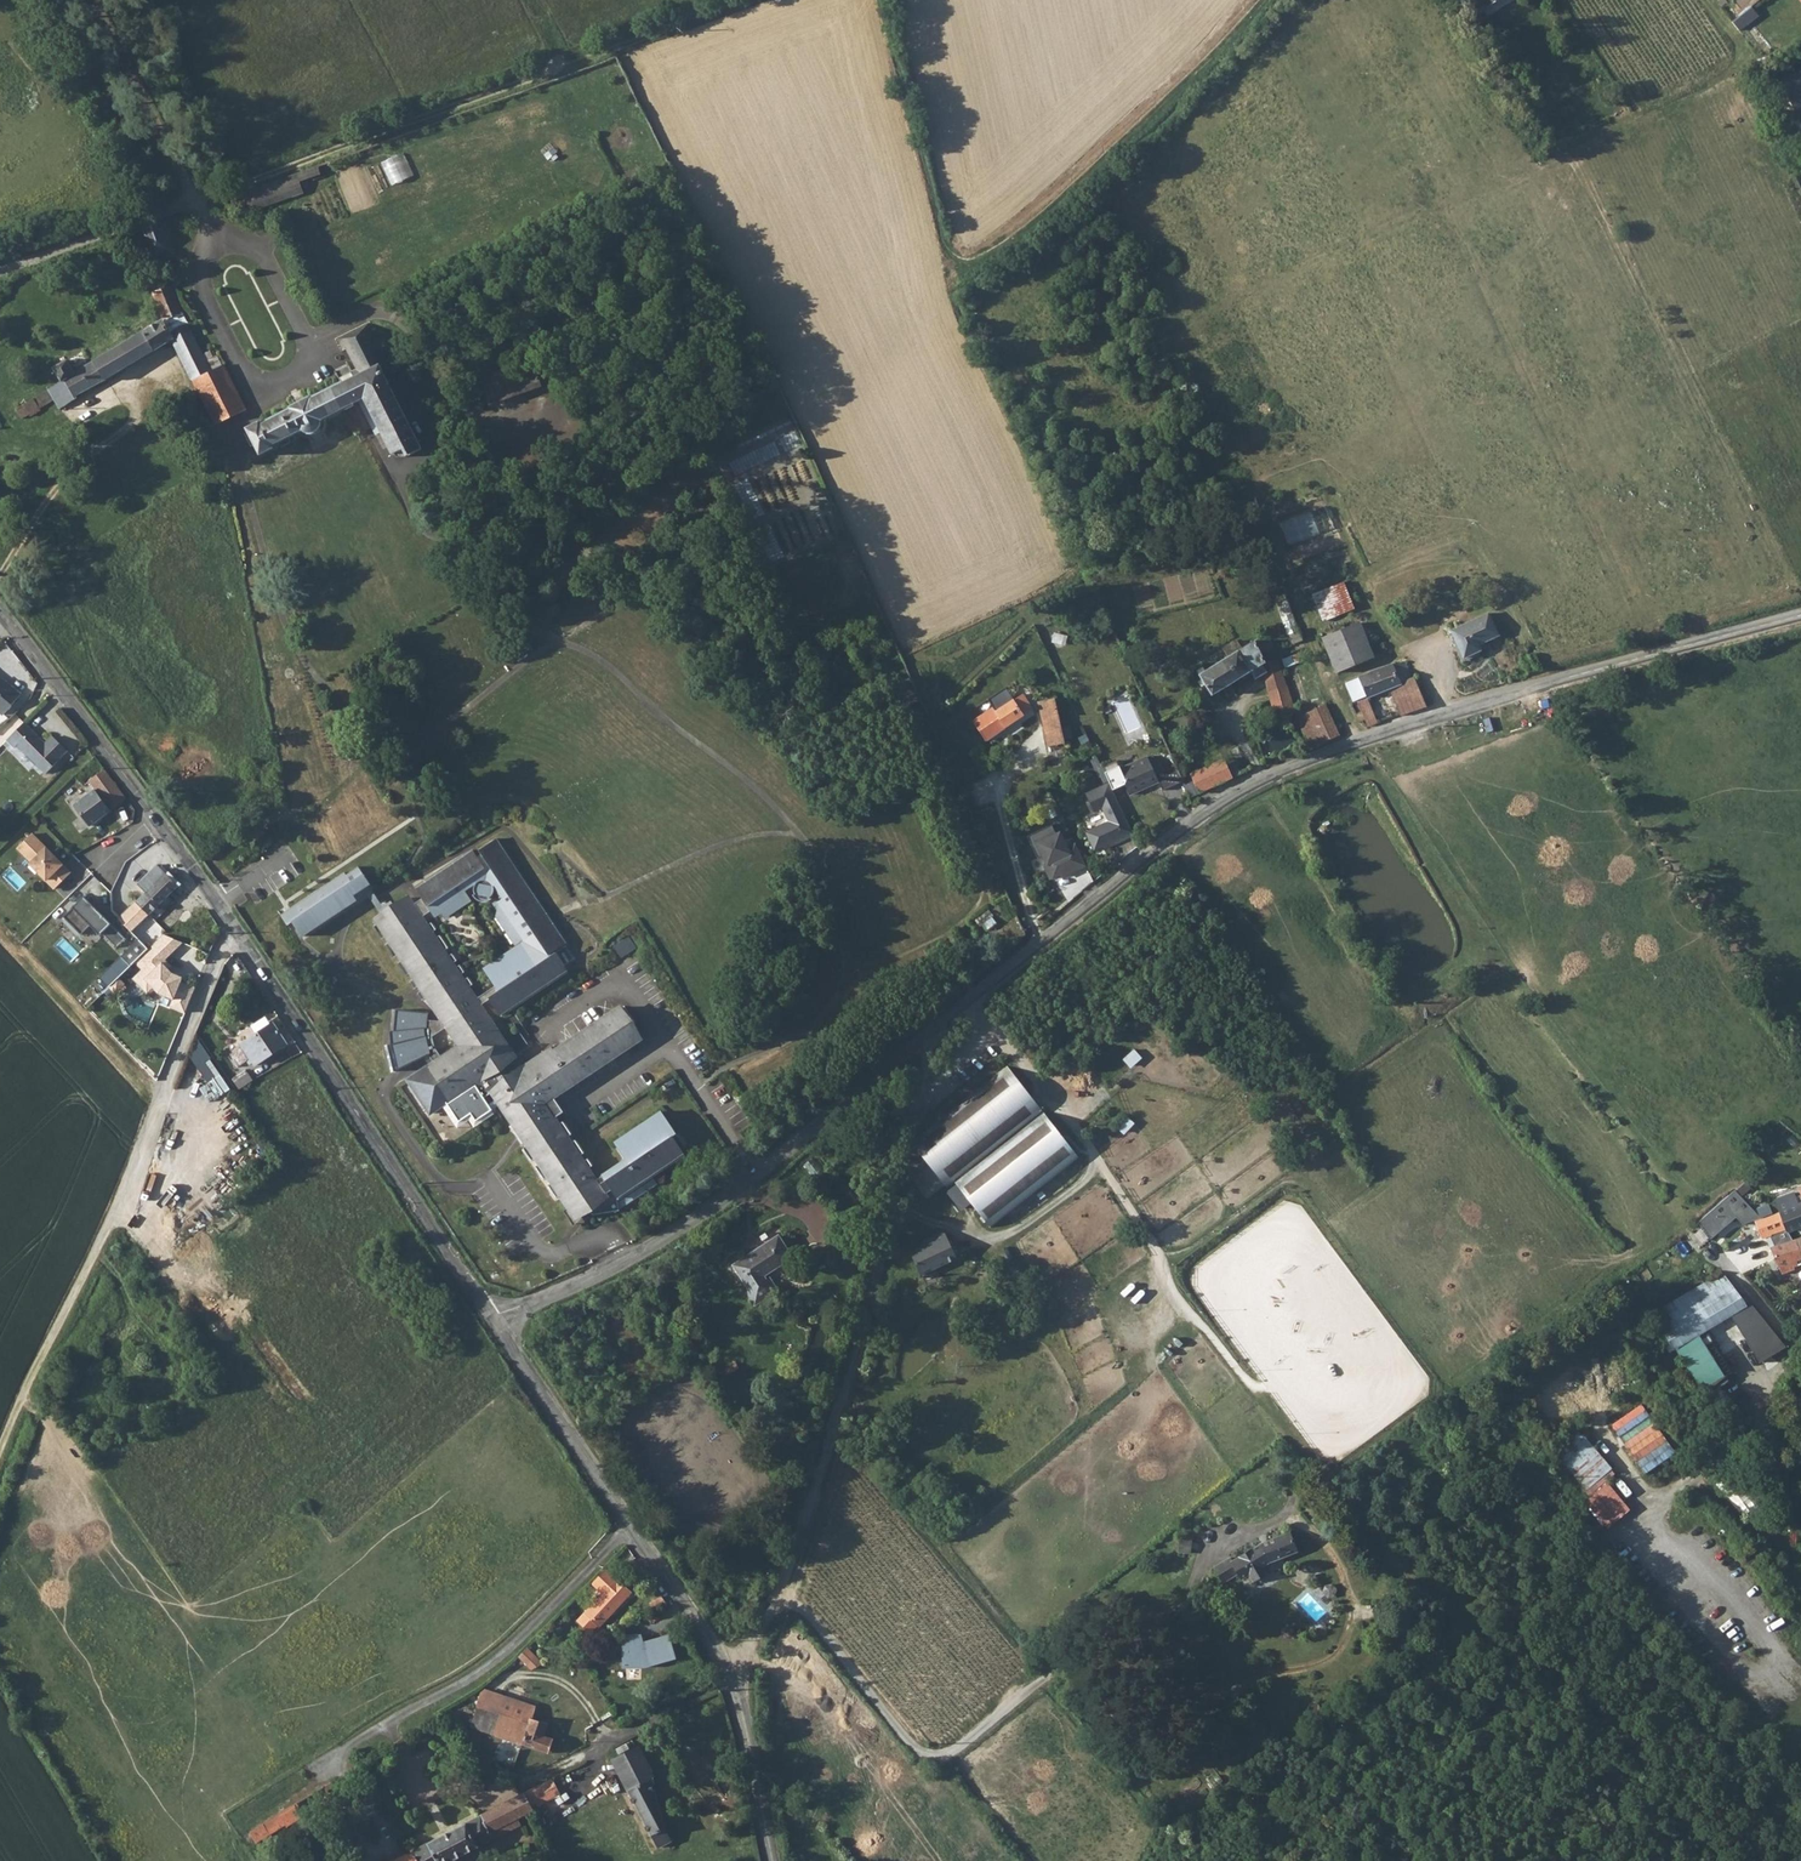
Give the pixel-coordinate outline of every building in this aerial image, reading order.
[(1753,8),(1737,20),(1745,30),(1761,18),(1753,8)] [(1737,20),(1733,23),(1741,34),(1745,30),(1737,20)] [(1786,97),(1800,89),(1800,84),(1797,75),(1795,76),(1795,75),(1779,83),(1786,97)] [(1786,97),(1800,125),(1800,89),(1786,97)] [(394,185),(416,176),(407,153),(385,161),(394,185)] [(318,166),(236,196),(243,215),(303,193),(299,182),(321,174),(318,166)] [(61,384),(16,410),(22,420),(29,416),(31,417),(41,411),(40,409),(53,401),(59,410),(75,400),(74,398),(155,351),(157,351),(172,340),(175,345),(175,347),(216,426),(247,411),(224,366),(223,367),(211,373),(202,355),(169,287),(151,294),(162,321),(74,374),(66,361),(52,369),(61,384)] [(322,423),(360,403),(365,401),(381,434),(393,456),(403,452),(418,444),(384,376),(393,372),(369,324),(337,341),(342,351),(347,349),(361,376),(313,400),(311,398),(290,409),(291,411),(262,426),(259,424),(247,430),(261,458),(274,451),(272,449),(302,434),(307,436),(312,436),(317,433),(321,429),(322,423)] [(210,352),(202,355),(211,373),(223,367),(217,357),(213,359),(210,352)] [(481,381),(489,403),(539,386),(541,385),(533,362),(481,381)] [(365,401),(360,403),(377,436),(381,434),(365,401)] [(418,444),(403,452),(406,459),(422,451),(418,444)] [(487,472),(480,454),(468,459),(474,477),(487,472)] [(1313,512),(1319,529),(1333,524),(1327,507),(1313,512)] [(1283,523),(1291,544),(1304,540),(1297,518),(1283,523)] [(1343,582),(1312,595),(1323,622),(1354,609),(1343,582)] [(1490,614),(1452,631),(1464,658),(1481,651),(1479,645),(1499,636),(1490,614)] [(1361,623),(1322,639),(1337,674),(1376,657),(1361,623)] [(1197,672),(1211,695),(1213,697),(1251,674),(1255,680),(1262,675),(1276,718),(1294,712),(1295,708),(1277,658),(1266,662),(1261,653),(1254,640),(1241,649),(1236,641),(1222,650),(1228,657),(1205,671),(1203,668),(1197,672)] [(1536,655),(1522,660),(1528,673),(1542,670),(1536,655)] [(1392,665),(1361,678),(1369,695),(1370,697),(1389,689),(1401,717),(1427,708),(1414,677),(1411,678),(1405,662),(1395,666),(1392,665)] [(1355,702),(1357,701),(1369,695),(1361,678),(1347,683),(1355,702)] [(3,715),(19,694),(0,679),(0,713),(3,715)] [(993,709),(974,722),(986,741),(1033,710),(1023,694),(996,713),(993,709)] [(1369,695),(1357,701),(1363,715),(1361,715),(1360,716),(1358,718),(1358,721),(1359,722),(1361,724),(1363,725),(1365,723),(1367,721),(1369,726),(1382,722),(1370,697),(1369,695)] [(1055,698),(1038,701),(1048,747),(1064,745),(1055,698)] [(1326,705),(1298,718),(1309,741),(1312,747),(1340,734),(1326,705)] [(24,723),(5,741),(12,748),(15,745),(44,774),(58,760),(58,757),(65,750),(50,736),(43,743),(24,723)] [(1223,756),(1181,777),(1191,799),(1233,778),(1223,756)] [(1115,792),(1126,787),(1131,797),(1142,791),(1143,789),(1148,786),(1149,788),(1160,782),(1156,776),(1163,773),(1158,761),(1151,765),(1148,758),(1121,771),(1117,763),(1104,769),(1111,784),(1115,792)] [(1237,760),(1230,763),(1235,775),(1242,773),(1237,760)] [(125,798),(104,769),(86,782),(92,790),(71,805),(87,826),(108,811),(125,798)] [(86,782),(68,798),(71,805),(92,790),(86,782)] [(1115,792),(1111,784),(1088,796),(1097,814),(1105,810),(1111,823),(1088,834),(1097,853),(1135,834),(1115,792)] [(1087,864),(1076,842),(1068,846),(1060,831),(1057,832),(1052,823),(1028,835),(1038,857),(1043,855),(1048,863),(1045,865),(1051,877),(1066,870),(1068,873),(1087,864)] [(70,871),(31,831),(17,846),(31,860),(29,862),(54,887),(70,871)] [(477,849),(480,853),(475,856),(471,849),(413,887),(420,897),(411,903),(406,896),(373,918),(375,922),(371,924),(380,937),(384,934),(388,940),(384,943),(392,955),(396,953),(400,958),(396,961),(404,974),(408,971),(412,977),(408,980),(413,987),(417,984),(420,989),(416,991),(420,998),(424,995),(441,1020),(425,1018),(426,1012),(393,1008),(391,1029),(387,1030),(389,1043),(385,1044),(392,1070),(427,1053),(432,1062),(407,1079),(429,1112),(445,1101),(458,1120),(470,1112),(475,1119),(499,1103),(526,1143),(522,1146),(530,1159),(534,1156),(538,1162),(534,1165),(542,1177),(546,1175),(550,1181),(546,1183),(554,1196),(559,1193),(573,1215),(604,1195),(603,1193),(609,1189),(615,1198),(682,1154),(667,1132),(671,1129),(660,1111),(612,1142),(624,1159),(593,1179),(586,1168),(590,1165),(585,1158),(581,1161),(577,1155),(582,1152),(573,1139),(569,1142),(565,1136),(569,1133),(561,1121),(557,1123),(553,1117),(561,1111),(551,1096),(639,1038),(618,1006),(553,1050),(549,1046),(507,1073),(501,1063),(527,1046),(517,1030),(502,1039),(478,1003),(487,997),(498,1013),(564,968),(552,950),(548,953),(547,952),(564,941),(550,921),(548,922),(542,914),(545,913),(495,837),(477,849)] [(143,892),(117,917),(131,931),(176,886),(179,889),(188,880),(174,862),(163,872),(156,864),(136,884),(143,892)] [(303,937),(372,897),(380,911),(386,908),(362,866),(281,913),(289,925),(294,922),(303,937)] [(116,947),(125,938),(83,895),(62,916),(80,934),(89,924),(99,934),(101,932),(116,947)] [(208,908),(200,896),(196,898),(199,902),(195,905),(201,913),(208,908)] [(1020,921),(1012,925),(1019,941),(1026,934),(1020,921)] [(151,986),(156,992),(172,998),(169,1005),(184,1011),(194,986),(180,980),(182,976),(171,971),(167,968),(161,961),(164,958),(182,941),(163,933),(133,961),(140,969),(146,975),(143,977),(151,986)] [(628,934),(612,944),(620,956),(636,945),(628,934)] [(164,958),(161,961),(167,968),(171,965),(164,958)] [(151,986),(143,977),(146,975),(140,969),(131,977),(145,992),(151,986)] [(225,1051),(227,1055),(238,1048),(245,1058),(248,1063),(251,1061),(253,1064),(285,1042),(270,1021),(225,1051)] [(197,1023),(192,1032),(191,1038),(198,1041),(201,1041),(207,1027),(197,1023)] [(238,1048),(227,1055),(234,1065),(245,1058),(238,1048)] [(955,1184),(963,1194),(1052,1123),(1008,1068),(913,1143),(916,1147),(910,1151),(905,1170),(927,1199),(945,1186),(948,1190),(955,1184)] [(231,1080),(236,1088),(246,1082),(250,1079),(245,1071),(231,1080)] [(210,1082),(220,1097),(233,1088),(222,1073),(210,1082)] [(1052,1123),(963,1194),(991,1228),(1079,1159),(1080,1158),(1052,1123)] [(1745,1225),(1763,1218),(1750,1203),(1737,1187),(1721,1201),(1735,1217),(1736,1216),(1745,1225)] [(616,1210),(615,1198),(609,1189),(603,1193),(604,1195),(586,1207),(590,1213),(616,1210)] [(1779,1212),(1787,1231),(1788,1232),(1800,1228),(1800,1202),(1799,1203),(1794,1191),(1774,1199),(1779,1212)] [(1721,1201),(1697,1221),(1710,1238),(1735,1217),(1721,1201)] [(1779,1212),(1763,1218),(1745,1225),(1751,1243),(1787,1231),(1779,1212)] [(944,1232),(925,1247),(928,1251),(915,1260),(931,1280),(962,1256),(944,1232)] [(778,1237),(734,1266),(750,1291),(747,1293),(755,1306),(779,1291),(768,1273),(792,1257),(778,1237)] [(843,1238),(842,1248),(864,1252),(866,1242),(843,1238)] [(1791,1240),(1800,1261),(1800,1260),(1800,1239),(1797,1240),(1796,1238),(1791,1240)] [(1796,1262),(1800,1261),(1791,1240),(1778,1244),(1770,1247),(1779,1268),(1782,1276),(1794,1271),(1793,1269),(1798,1267),(1796,1262)] [(1726,1277),(1662,1328),(1686,1359),(1750,1307),(1726,1277)] [(1736,1382),(1707,1342),(1686,1359),(1715,1399),(1736,1382)] [(1716,1400),(1737,1424),(1745,1417),(1724,1393),(1716,1400)] [(1554,1456),(1589,1497),(1618,1473),(1583,1432),(1554,1456)] [(762,1520),(750,1528),(761,1545),(768,1541),(766,1538),(772,1534),(762,1520)] [(1232,1556),(1214,1567),(1223,1582),(1237,1573),(1241,1580),(1250,1575),(1253,1581),(1267,1573),(1263,1566),(1299,1551),(1290,1533),(1254,1547),(1233,1559),(1232,1556)] [(602,1594),(585,1613),(599,1626),(630,1593),(616,1580),(604,1570),(591,1584),(602,1594)] [(1391,1595),(1382,1602),(1386,1608),(1395,1601),(1391,1595)] [(597,1625),(585,1613),(580,1619),(579,1623),(589,1632),(592,1630),(597,1625)] [(721,1615),(716,1620),(722,1626),(727,1621),(721,1615)] [(679,1661),(674,1626),(653,1629),(652,1623),(613,1629),(620,1671),(644,1667),(679,1661)] [(527,1647),(518,1655),(530,1669),(542,1664),(527,1647)] [(482,1690),(470,1727),(496,1735),(508,1698),(482,1690)] [(508,1698),(496,1735),(547,1753),(552,1738),(544,1735),(547,1723),(529,1716),(533,1707),(508,1698)] [(609,1759),(624,1788),(650,1776),(652,1774),(637,1746),(609,1759)] [(650,1776),(624,1788),(655,1847),(670,1839),(657,1810),(653,1791),(650,1776)] [(550,1779),(521,1793),(530,1809),(549,1798),(558,1794),(550,1779)] [(426,1844),(435,1860),(447,1860),(518,1823),(515,1817),(530,1809),(521,1793),(520,1794),(426,1844)] [(266,1820),(249,1830),(255,1842),(299,1816),(292,1804),(266,1820)] [(244,1823),(249,1830),(266,1820),(261,1813),(244,1823)] [(393,1860),(435,1860),(426,1844),(393,1860)]
